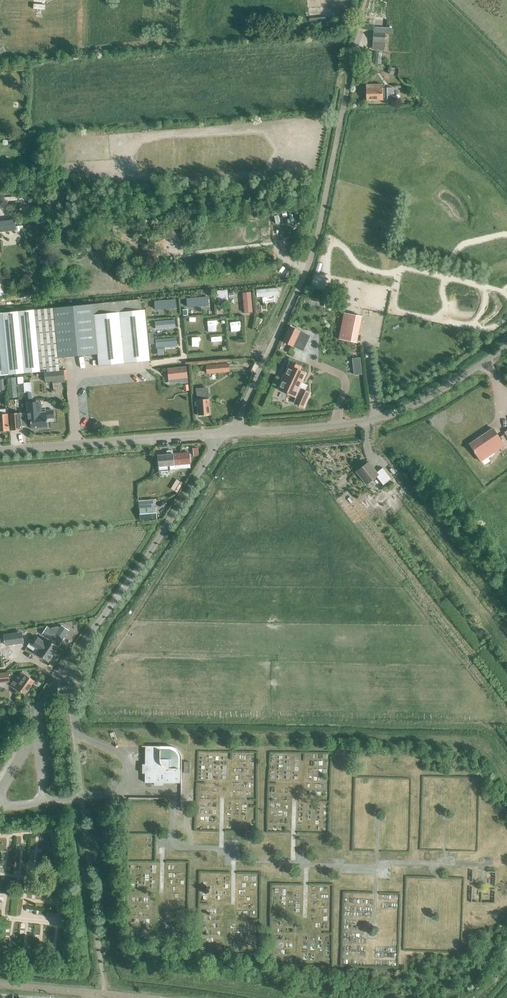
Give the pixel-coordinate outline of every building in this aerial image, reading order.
[(385,38),(390,38),(391,29),(374,28),(372,49),(385,50),(385,38)] [(391,87),(380,88),(380,84),(364,85),(365,102),(392,101),(391,87)] [(279,295),(278,288),(256,290),(257,297),(279,295)] [(224,303),(228,303),(227,290),(217,290),(218,296),(223,296),(224,303)] [(144,303),(141,303),(141,299),(92,304),(97,354),(98,366),(150,361),(148,344),(153,343),(152,334),(147,334),(144,303)] [(97,354),(92,304),(54,308),(59,358),(97,354)] [(40,371),(40,370),(60,368),(59,358),(54,308),(0,313),(0,375),(40,371)] [(339,339),(356,343),(362,316),(344,312),(339,339)] [(283,341),(292,345),(299,329),(290,325),(283,341)] [(300,366),(301,363),(289,359),(287,365),(288,366),(285,372),(284,371),(281,378),(282,378),(278,387),(295,397),(293,402),(303,407),(311,391),(300,386),(307,371),(300,366)] [(206,366),(207,373),(229,371),(228,364),(206,366)] [(186,367),(168,369),(169,380),(187,377),(186,367)] [(44,372),(45,382),(65,380),(64,370),(44,372)] [(37,402),(33,402),(31,382),(24,383),(25,403),(26,413),(30,413),(31,429),(47,427),(46,419),(54,418),(53,410),(45,410),(45,412),(38,412),(37,402)] [(209,399),(208,387),(196,388),(197,400),(198,416),(210,415),(209,399)] [(9,416),(9,413),(8,413),(8,408),(0,409),(0,431),(10,430),(9,416)] [(9,416),(10,430),(22,429),(21,413),(14,413),(14,416),(9,416)] [(470,445),(482,462),(496,451),(495,450),(503,444),(492,428),(470,445)] [(190,464),(189,453),(157,455),(159,472),(170,471),(170,465),(190,464)] [(382,468),(377,472),(368,462),(356,472),(366,484),(376,476),(383,485),(391,479),(382,468)] [(139,508),(140,520),(157,518),(156,507),(139,508)] [(41,635),(59,646),(63,639),(46,627),(41,635)] [(17,632),(5,634),(7,642),(18,641),(17,632)] [(46,640),(44,643),(37,639),(32,646),(29,644),(26,647),(48,662),(57,648),(46,640)] [(10,685),(25,695),(33,682),(21,674),(15,683),(13,682),(10,685)] [(0,675),(0,683),(9,682),(8,675),(0,675)] [(172,745),(140,745),(139,749),(143,749),(143,761),(140,761),(140,775),(141,775),(142,775),(143,785),(152,785),(151,789),(166,790),(166,786),(183,787),(184,761),(182,753),(178,748),(172,745)]
